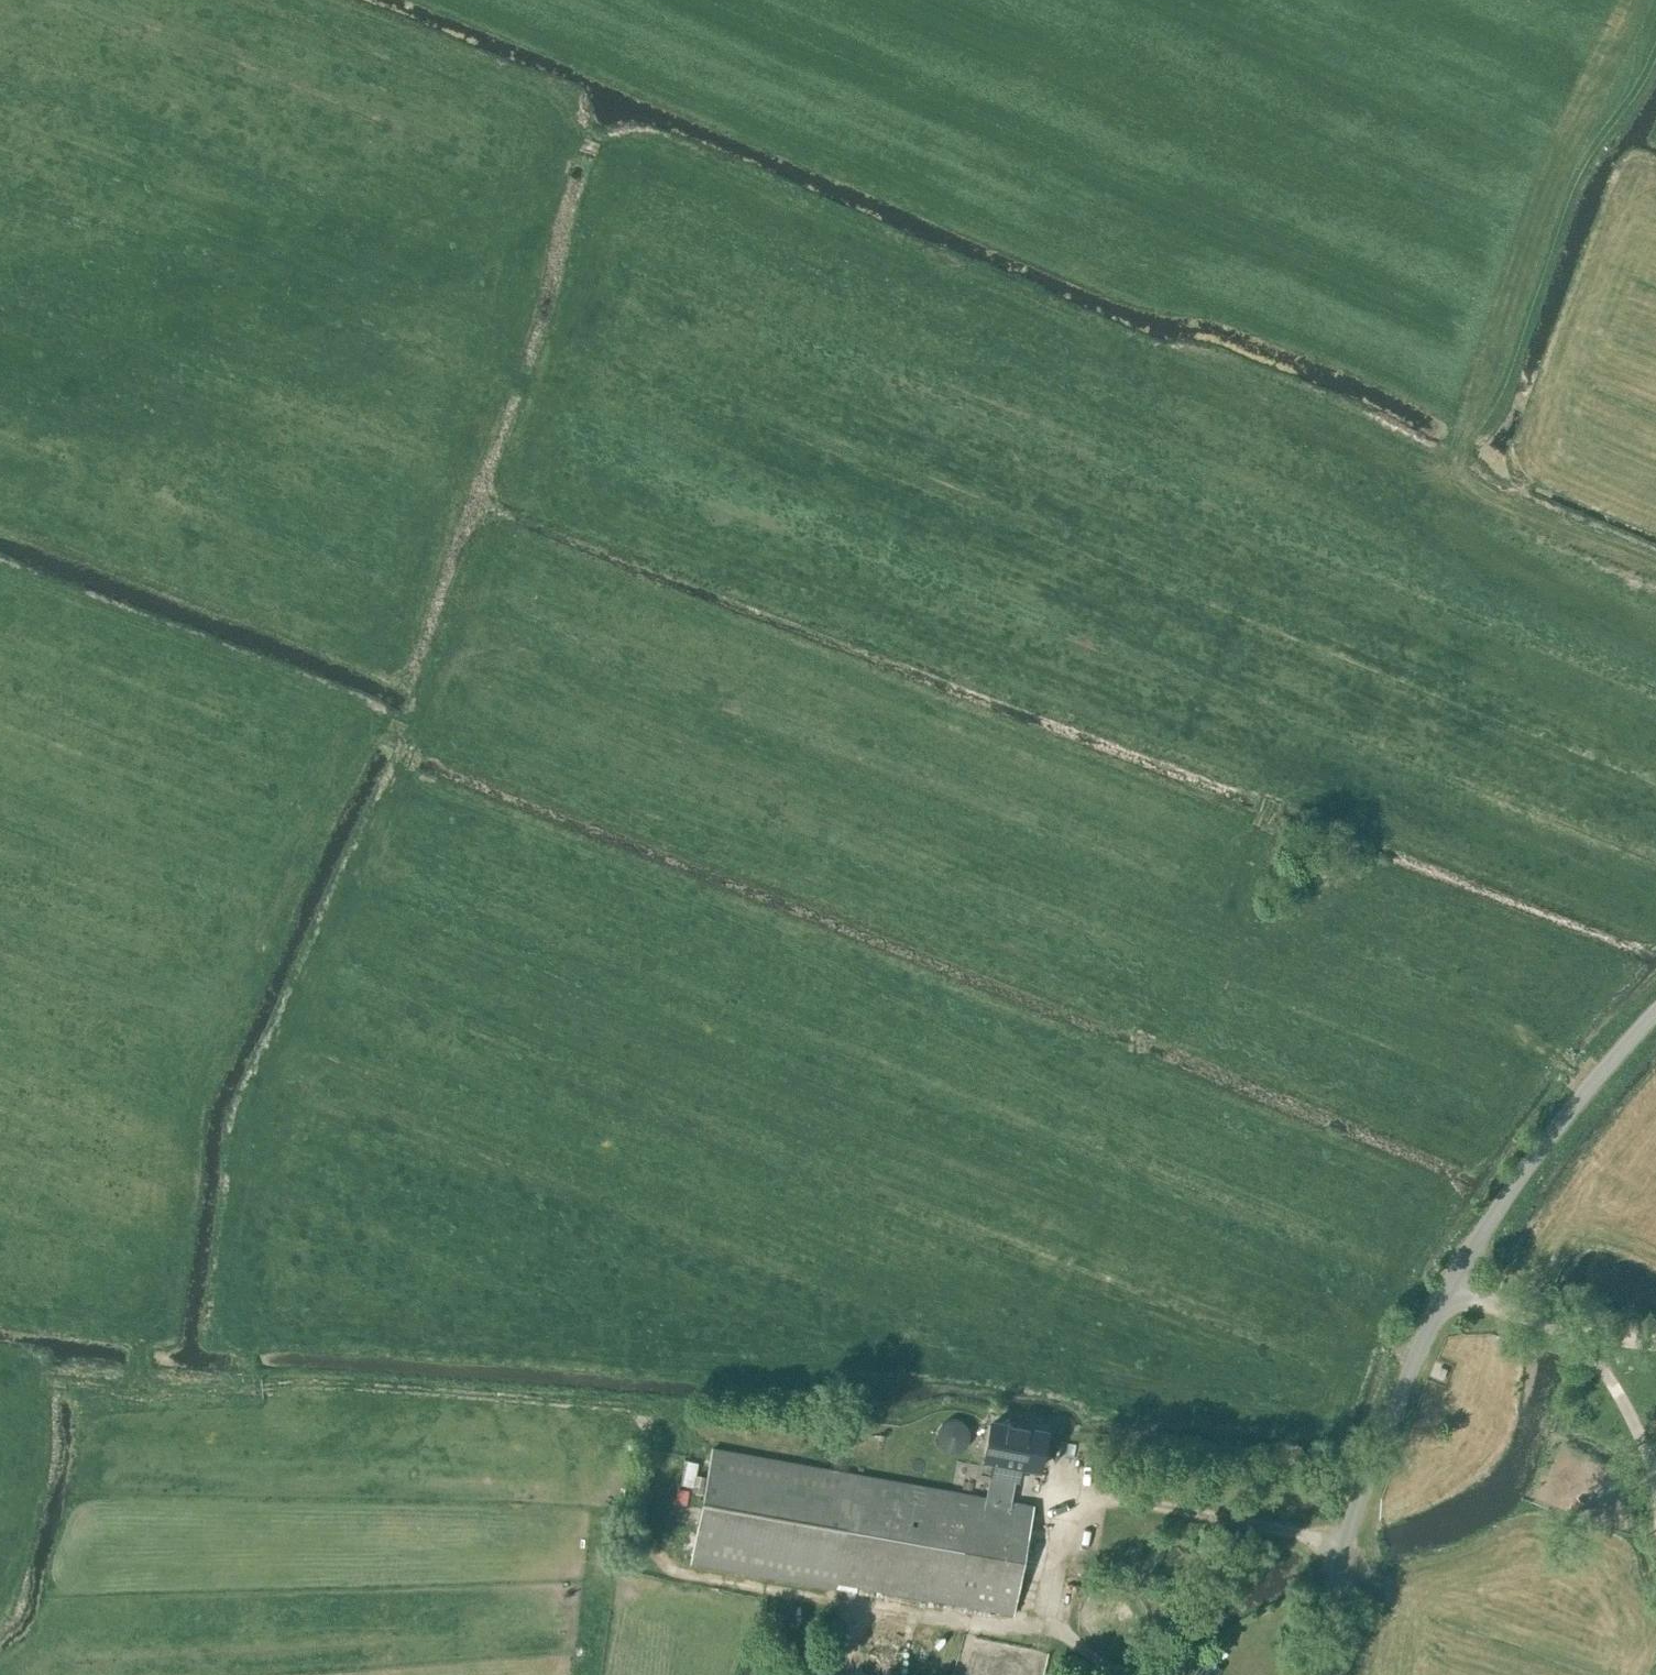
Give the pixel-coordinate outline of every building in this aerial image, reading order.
[(1030,1427),(1007,1423),(1007,1421),(990,1418),(983,1462),(993,1463),(987,1498),(712,1447),(706,1478),(704,1488),(690,1562),(835,1588),(836,1582),(1013,1615),(1032,1506),(1012,1502),(1015,1481),(1021,1482),(1023,1468),(1042,1471),(1049,1430),(1030,1426),(1030,1427)] [(704,1488),(706,1478),(695,1476),(693,1486),(704,1488)] [(675,1503),(686,1505),(688,1491),(677,1489),(675,1503)]
